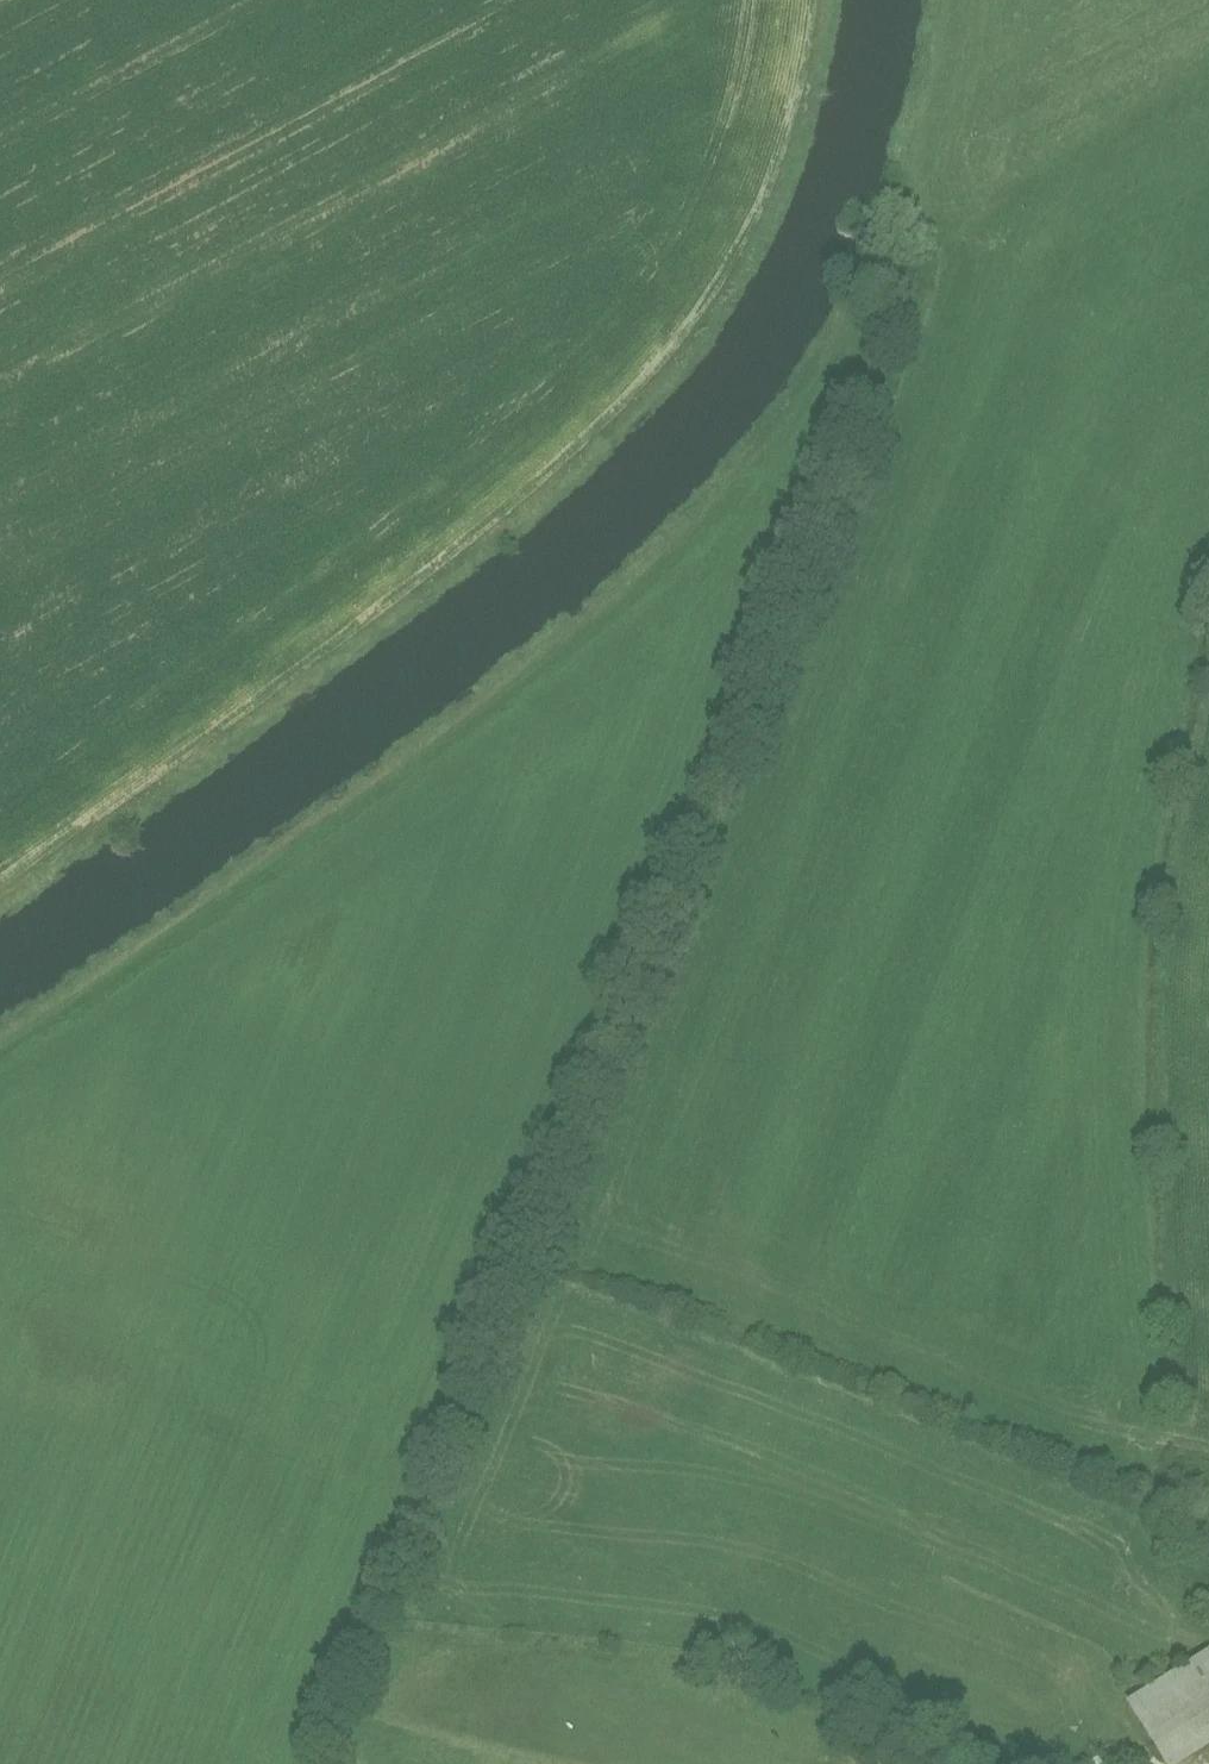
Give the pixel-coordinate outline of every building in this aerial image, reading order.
[(1111,1708),(1142,1750),(1208,1700),(1208,1688),(1184,1654),(1111,1708)] [(1094,1752),(1074,1763),(1101,1763),(1094,1752)]
